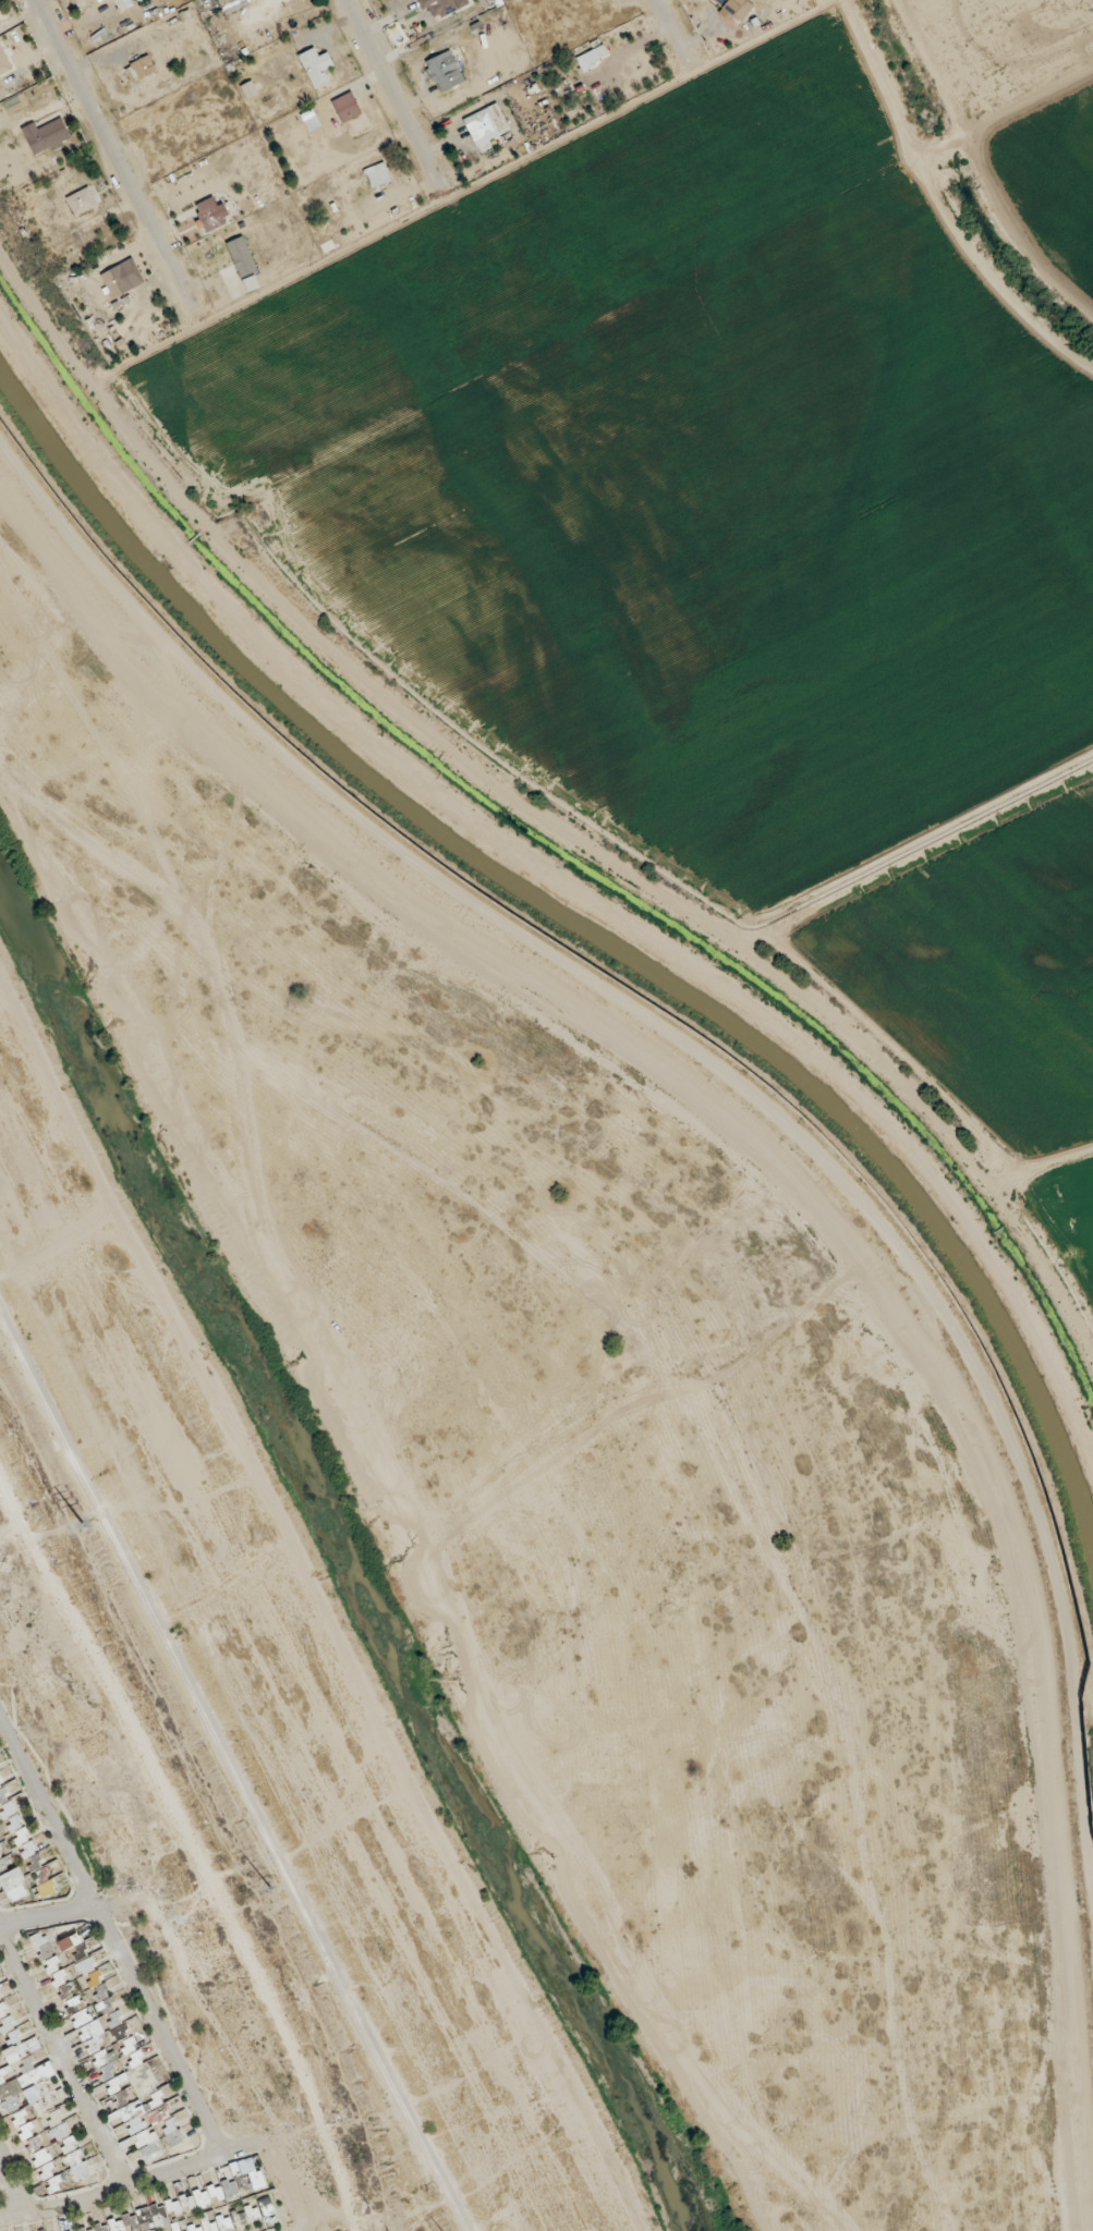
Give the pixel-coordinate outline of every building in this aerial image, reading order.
[(225,13),(258,0),(220,0),(225,13)] [(422,12),(430,8),(435,20),(469,4),(467,0),(416,0),(422,12)] [(576,57),(583,70),(611,57),(604,43),(576,57)] [(315,90),(332,81),(326,71),(335,66),(328,52),(319,56),(314,47),(298,55),(315,90)] [(422,63),(438,94),(465,80),(449,49),(422,63)] [(156,71),(147,55),(124,67),(132,83),(156,71)] [(248,99),(259,94),(253,80),(242,85),(248,99)] [(363,114),(352,91),(331,101),(342,124),(363,114)] [(30,103),(23,93),(4,104),(11,115),(30,103)] [(463,118),(474,145),(509,131),(497,104),(463,118)] [(22,128),(34,156),(73,139),(63,118),(40,128),(36,121),(22,128)] [(372,189),(392,181),(384,161),(364,169),(372,189)] [(99,206),(92,186),(67,196),(74,215),(99,206)] [(196,206),(201,214),(194,218),(205,235),(232,218),(216,193),(196,206)] [(135,287),(122,262),(96,276),(109,301),(135,287)] [(16,1861),(3,1866),(7,1876),(0,1879),(0,1881),(5,1892),(27,1884),(19,1863),(17,1864),(16,1861)] [(105,2036),(98,2024),(81,2034),(88,2046),(105,2036)] [(157,2230),(169,2230),(182,2228),(180,2220),(271,2198),(261,2160),(230,2167),(235,2186),(151,2206),(157,2230)]
